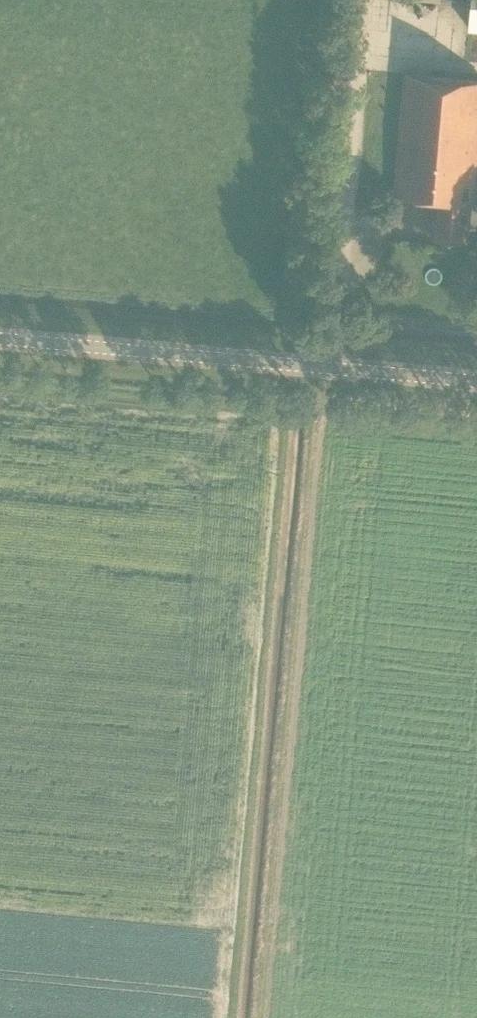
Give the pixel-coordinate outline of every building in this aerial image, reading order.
[(410,4),(411,19),(430,17),(428,2),(410,4)] [(473,241),(476,189),(476,85),(406,79),(396,193),(441,197),(437,238),(473,241)]
